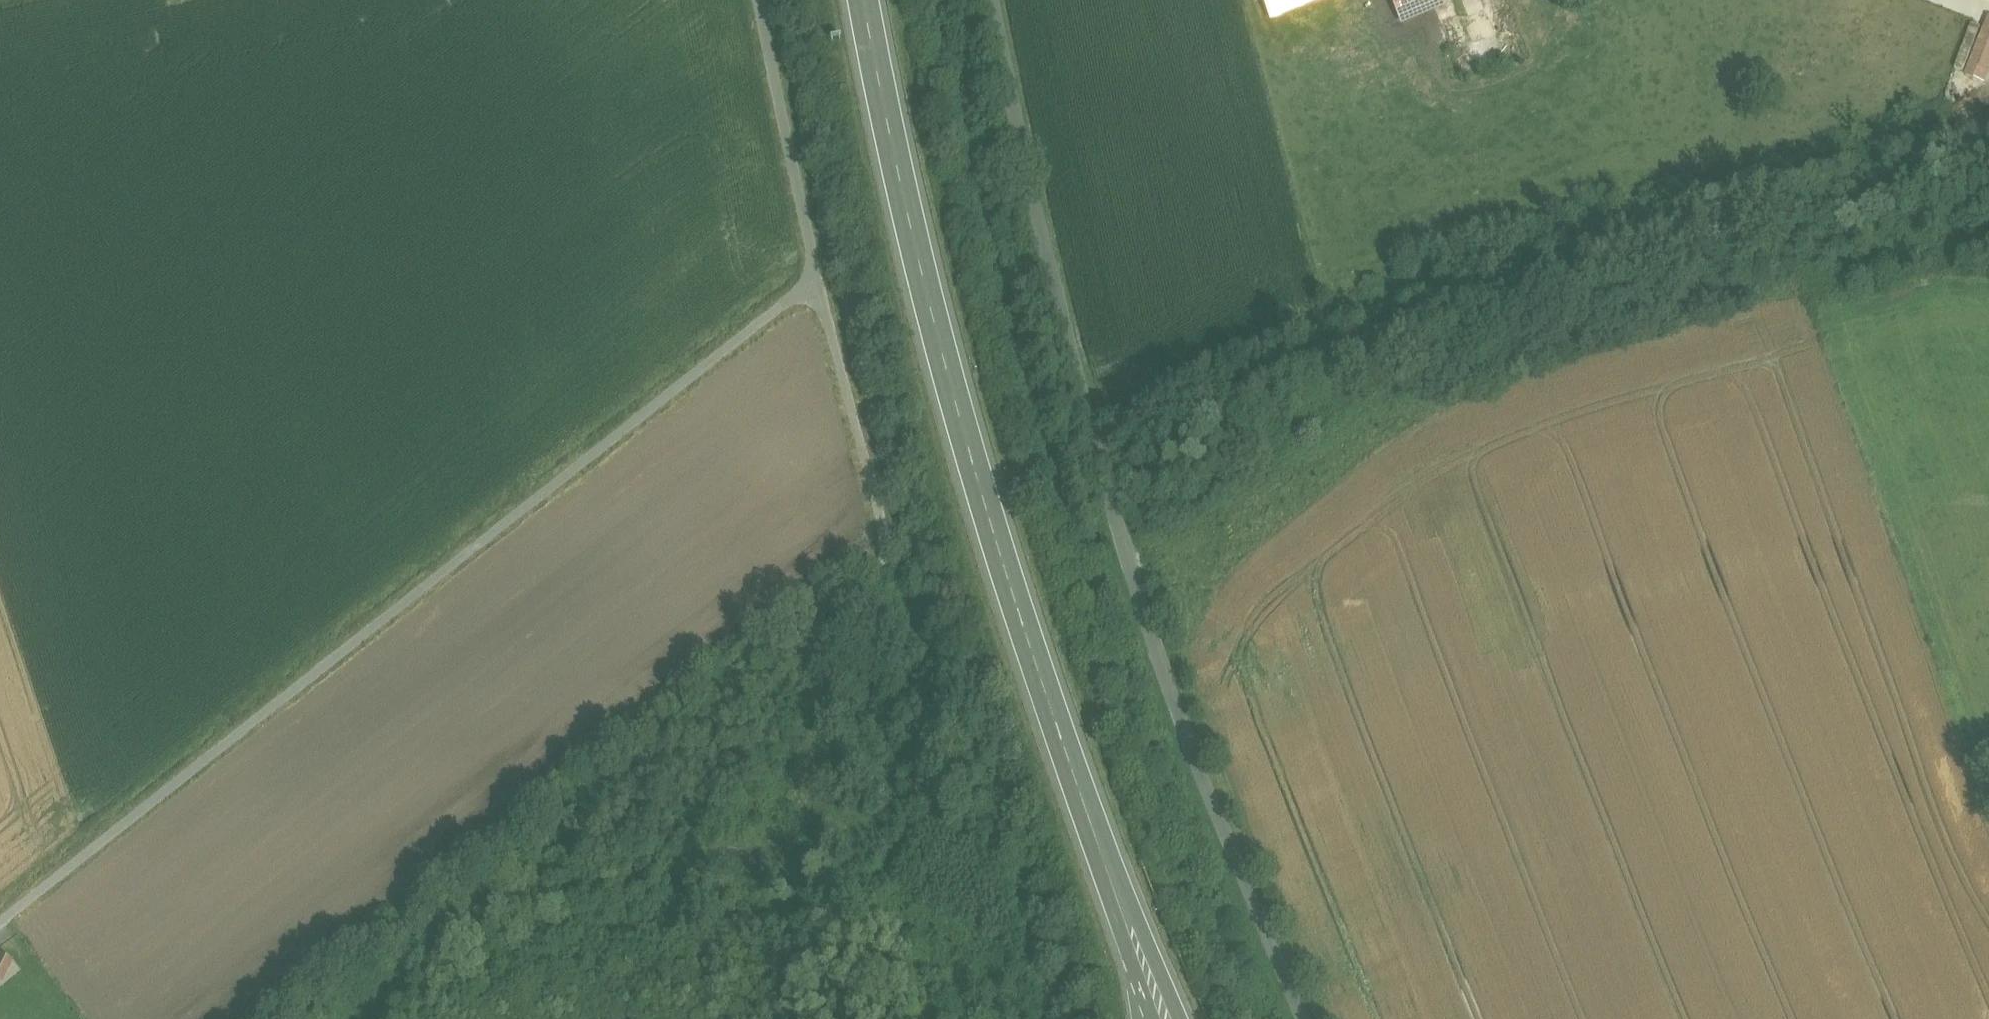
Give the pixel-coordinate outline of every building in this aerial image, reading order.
[(1271,18),(1316,0),(1263,0),(1271,18)] [(1402,21),(1442,4),(1440,0),(1393,0),(1402,21)] [(1494,23),(1488,0),(1463,0),(1470,29),(1494,23)] [(1966,77),(1985,85),(1988,75),(1988,20),(1966,77)] [(14,961),(6,956),(0,967),(0,978),(3,980),(14,961)]
